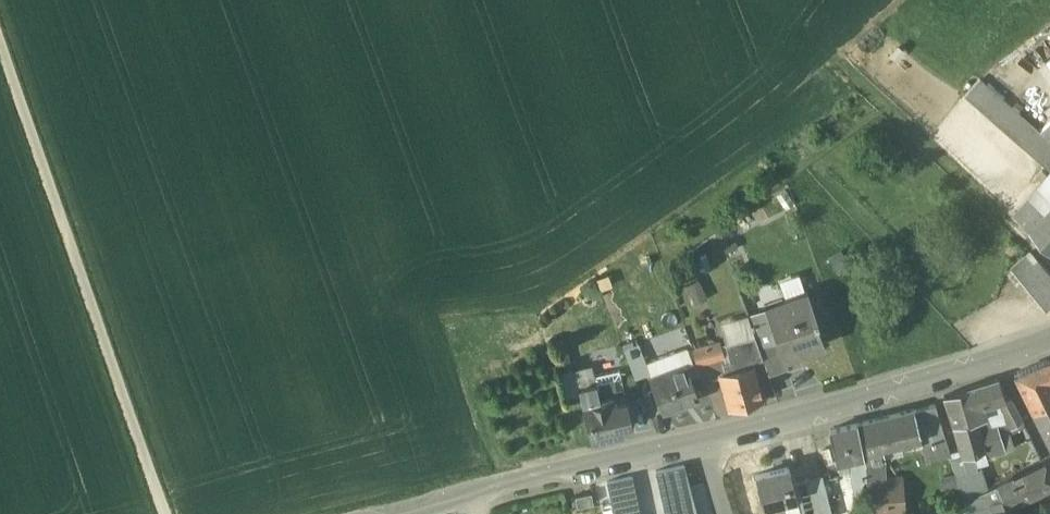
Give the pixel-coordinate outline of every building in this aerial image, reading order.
[(979,80),(965,96),(1049,171),(1049,141),(979,80)] [(1015,215),(1031,231),(1049,210),(1049,175),(1015,215)] [(1031,231),(1049,251),(1049,210),(1031,231)] [(1030,252),(1011,268),(1046,310),(1049,307),(1049,275),(1030,252)] [(807,291),(782,300),(784,305),(766,311),(777,341),(783,360),(784,360),(824,345),(816,321),(817,320),(807,291)] [(766,311),(748,318),(755,337),(759,347),(777,341),(766,311)] [(755,337),(726,345),(730,362),(723,364),(725,373),(753,366),(752,362),(763,359),(759,347),(755,337)] [(777,341),(759,347),(763,359),(769,376),(787,369),(784,360),(783,360),(777,341)] [(720,344),(693,352),(698,367),(725,359),(720,344)] [(621,345),(611,350),(615,363),(625,358),(621,345)] [(647,365),(639,346),(624,352),(636,380),(650,375),(647,365)] [(675,354),(647,365),(650,375),(652,379),(680,368),(675,354)] [(1014,375),(1049,446),(1049,370),(1047,361),(1014,375)] [(652,379),(650,381),(662,413),(699,399),(687,366),(680,368),(652,379)] [(725,373),(719,375),(728,408),(763,398),(757,376),(754,366),(753,366),(725,373)] [(767,372),(757,376),(763,398),(775,395),(767,372)] [(620,373),(594,379),(596,385),(599,400),(612,397),(625,394),(620,373)] [(998,380),(944,397),(953,426),(975,418),(976,420),(984,417),(981,405),(1001,399),(1003,395),(998,380)] [(596,385),(581,388),(593,439),(592,440),(621,434),(620,433),(619,430),(614,405),(612,397),(599,400),(596,385)] [(625,403),(614,405),(619,430),(630,427),(625,403)] [(950,455),(935,405),(913,411),(920,436),(919,436),(925,462),(950,455)] [(913,411),(856,425),(866,469),(883,459),(884,458),(881,445),(919,436),(920,436),(913,411)] [(1017,411),(1004,418),(1009,429),(1023,423),(1017,411)] [(975,418),(953,426),(962,456),(983,449),(983,447),(979,431),(976,420),(975,418)] [(856,425),(830,431),(837,462),(848,460),(855,494),(861,493),(866,474),(866,469),(856,425)] [(997,426),(979,431),(983,447),(1002,441),(997,426)] [(973,453),(954,459),(958,472),(964,492),(966,498),(988,488),(982,469),(978,470),(973,453)] [(866,469),(866,474),(867,493),(873,492),(874,509),(868,510),(868,513),(905,513),(903,487),(885,489),(883,459),(866,469)] [(985,491),(994,511),(995,510),(997,513),(1020,513),(1014,502),(1020,499),(1020,498),(1049,483),(1049,475),(1045,466),(1015,480),(1013,478),(985,491)] [(686,468),(656,475),(665,513),(697,513),(686,468)] [(789,468),(755,477),(763,510),(796,502),(795,497),(796,497),(793,485),(789,468)] [(964,492),(958,472),(940,477),(944,489),(950,487),(953,495),(964,492)] [(806,482),(814,513),(832,513),(823,478),(806,482)] [(633,480),(608,485),(615,513),(641,513),(633,480)] [(793,485),(796,497),(795,497),(796,502),(799,513),(814,513),(806,482),(793,485)] [(979,494),(969,499),(974,513),(982,511),(980,506),(983,505),(979,494)] [(592,495),(575,499),(577,510),(594,506),(592,495)]
